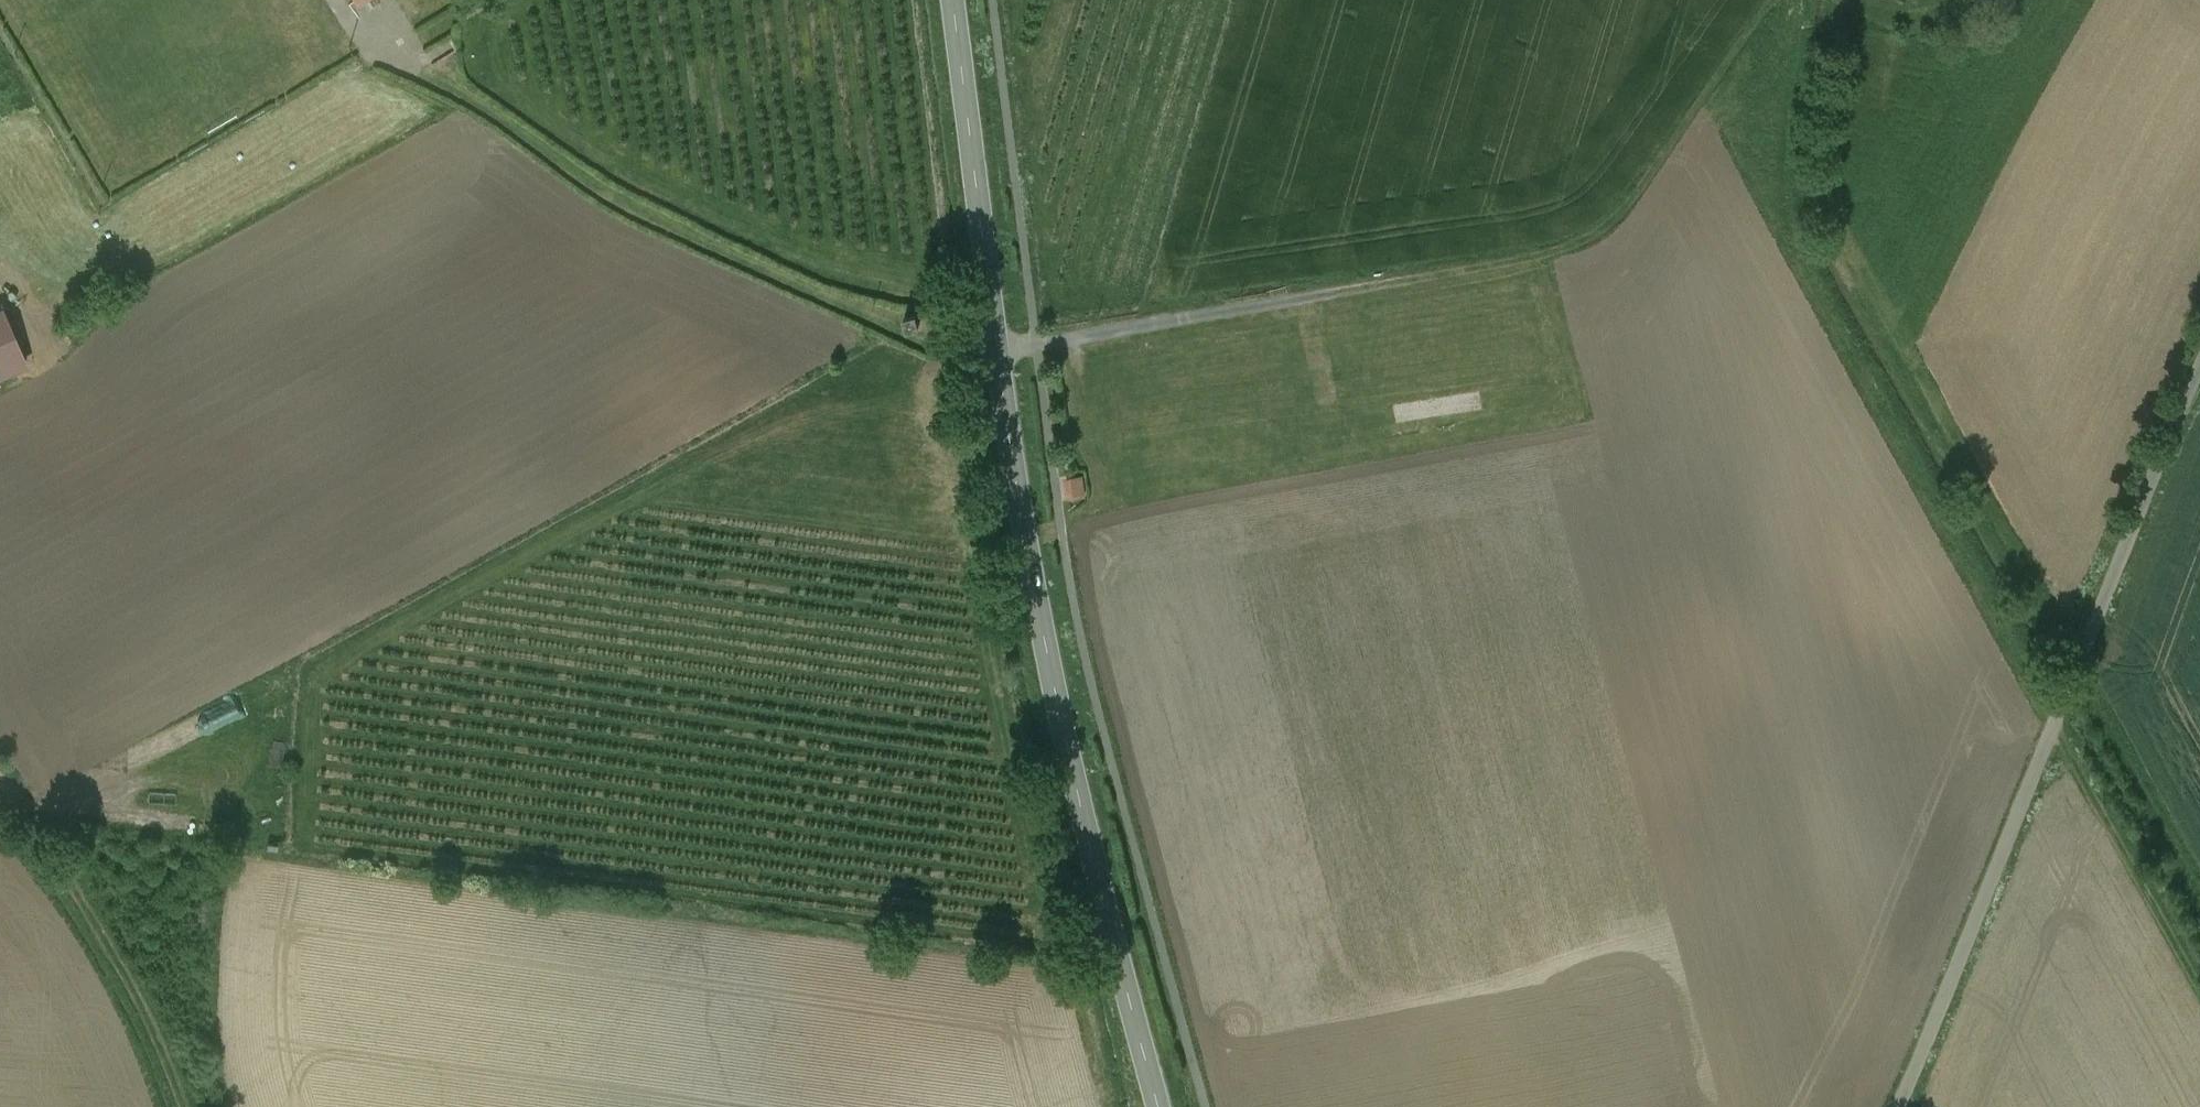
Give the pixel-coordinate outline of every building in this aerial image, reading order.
[(0,315),(0,353),(50,332),(36,300),(0,315)]
